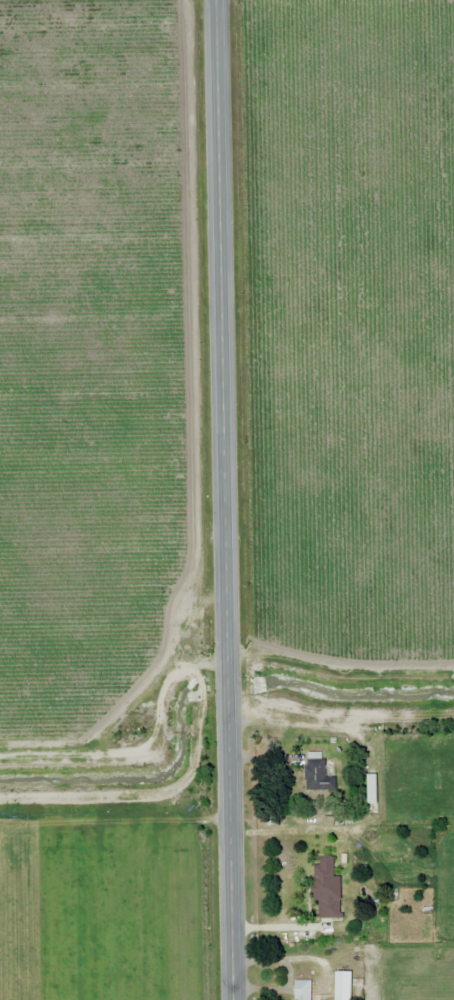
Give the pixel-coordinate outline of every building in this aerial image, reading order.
[(326,753),(307,753),(306,790),(325,790),(326,753)] [(367,776),(367,803),(375,803),(375,776),(367,776)] [(340,877),(333,877),(334,856),(320,855),(319,864),(313,864),(313,900),(319,900),(318,917),(340,918),(340,877)] [(351,971),(335,971),(335,999),(351,999),(351,971)] [(311,980),(295,980),(295,999),(311,999),(311,980)]
